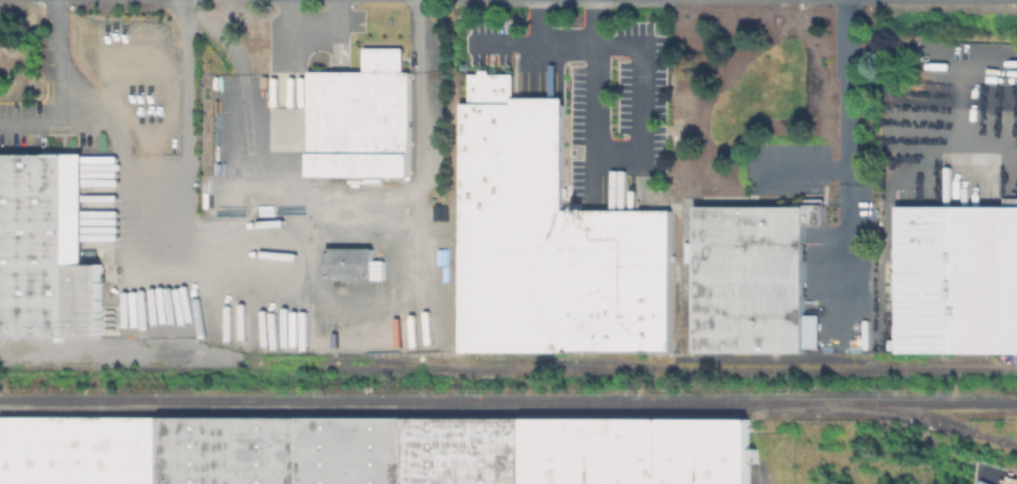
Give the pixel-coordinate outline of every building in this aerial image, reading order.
[(408,176),(409,71),(402,71),(402,48),(363,48),(363,71),(307,71),(307,176),(408,176)] [(515,99),(515,105),(469,104),(470,74),(515,74),(514,99),(515,99)] [(469,104),(515,105),(515,99),(565,100),(565,209),(674,210),(674,353),(563,352),(563,354),(463,353),(465,104),(469,105),(469,104)] [(105,338),(0,337),(0,156),(89,157),(88,265),(106,265),(105,338)] [(824,200),(824,227),(806,226),(805,352),(698,352),(699,207),(807,208),(807,200),(824,200)] [(994,208),(1016,209),(1016,353),(900,352),(901,207),(994,208)] [(372,247),(326,247),(326,280),(372,279),(372,247)] [(750,418),(750,483),(0,483),(1,416),(750,418)]
